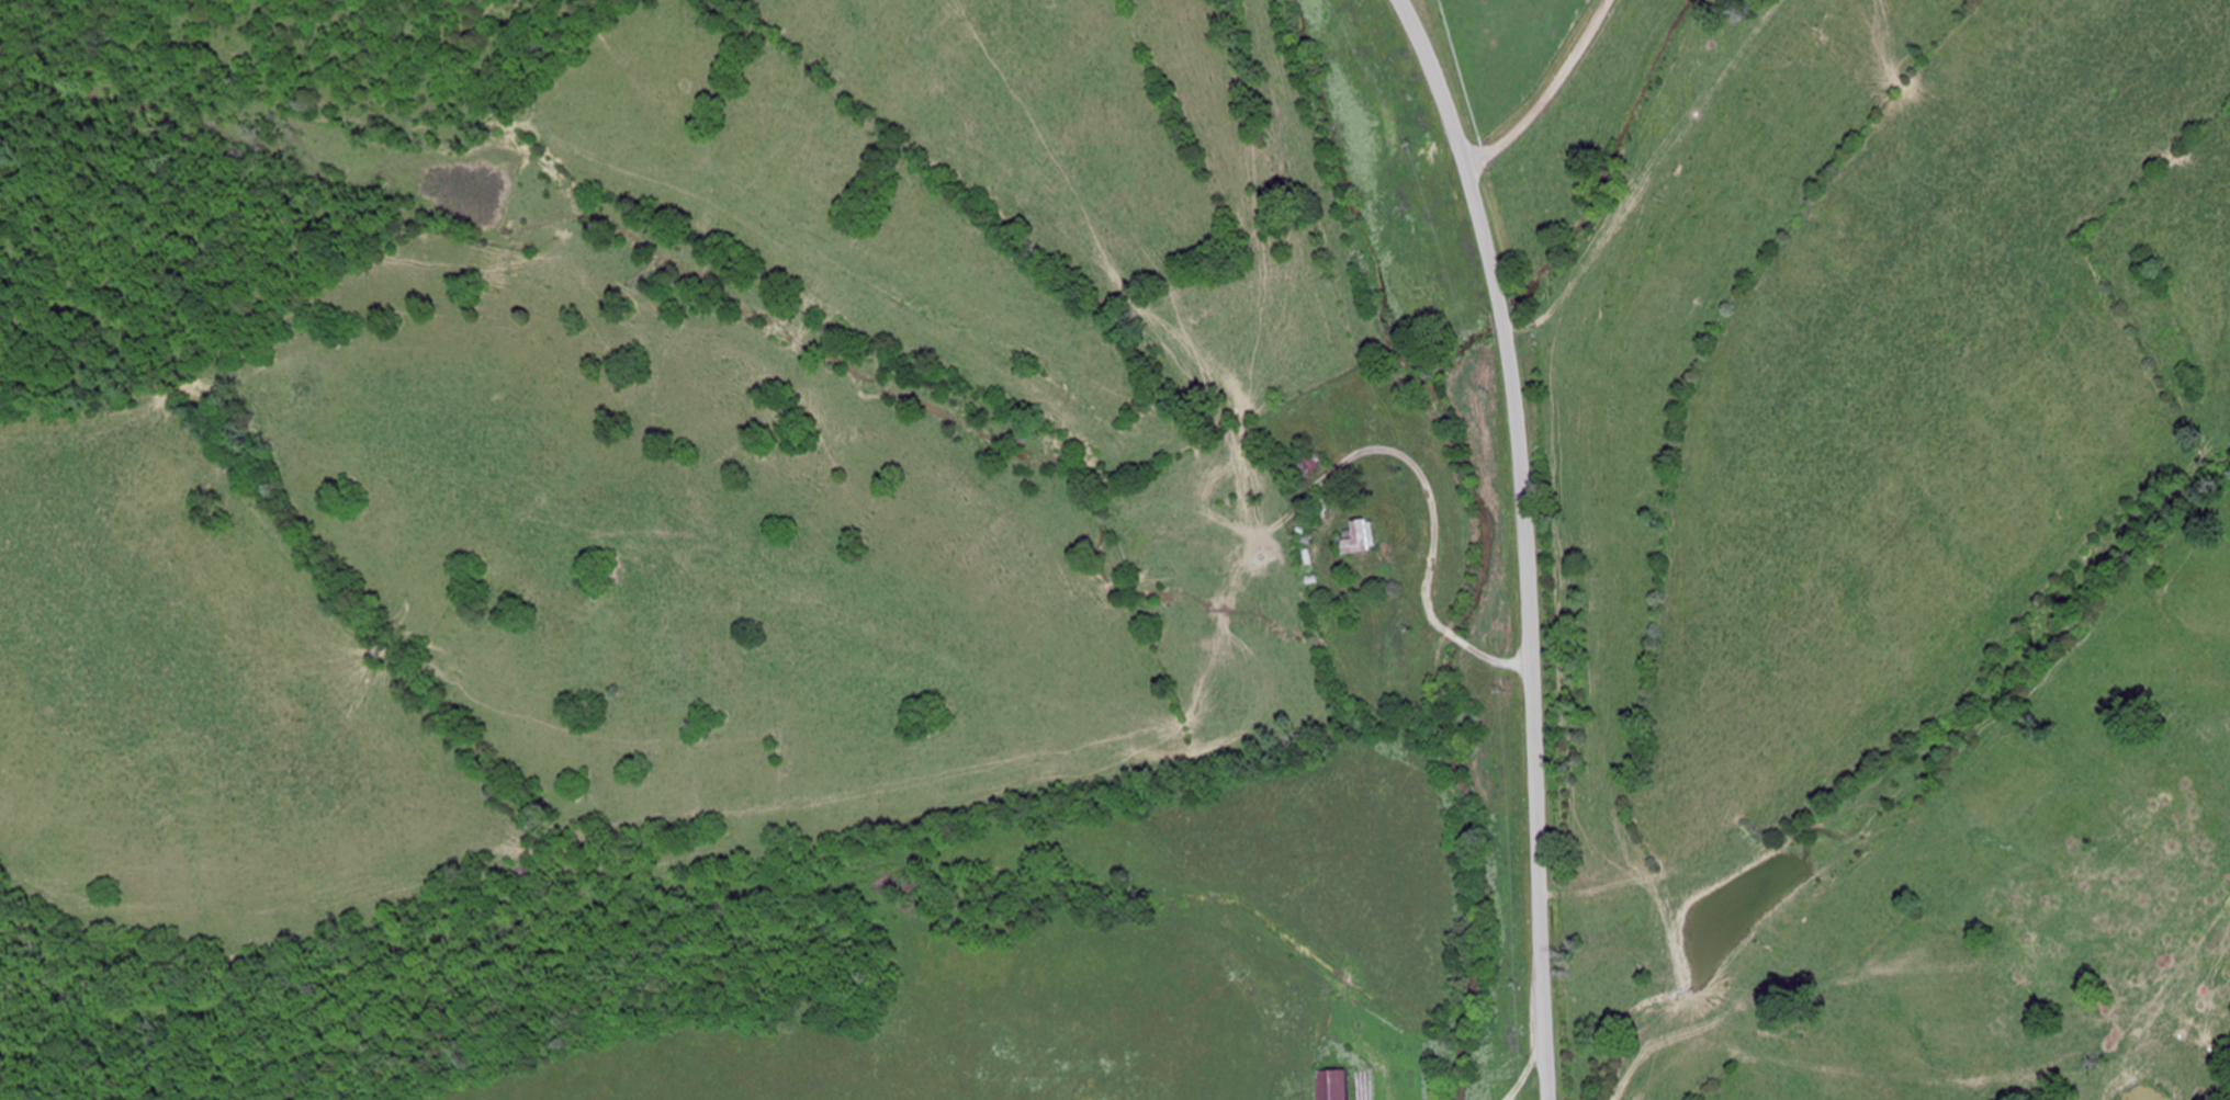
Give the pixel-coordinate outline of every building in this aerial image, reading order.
[(1316,470),(1305,455),(1292,465),(1304,480),(1316,470)] [(1338,554),(1375,551),(1373,519),(1352,520),(1353,532),(1337,533),(1338,554)] [(1348,1070),(1318,1070),(1318,1099),(1348,1099),(1348,1070)]
